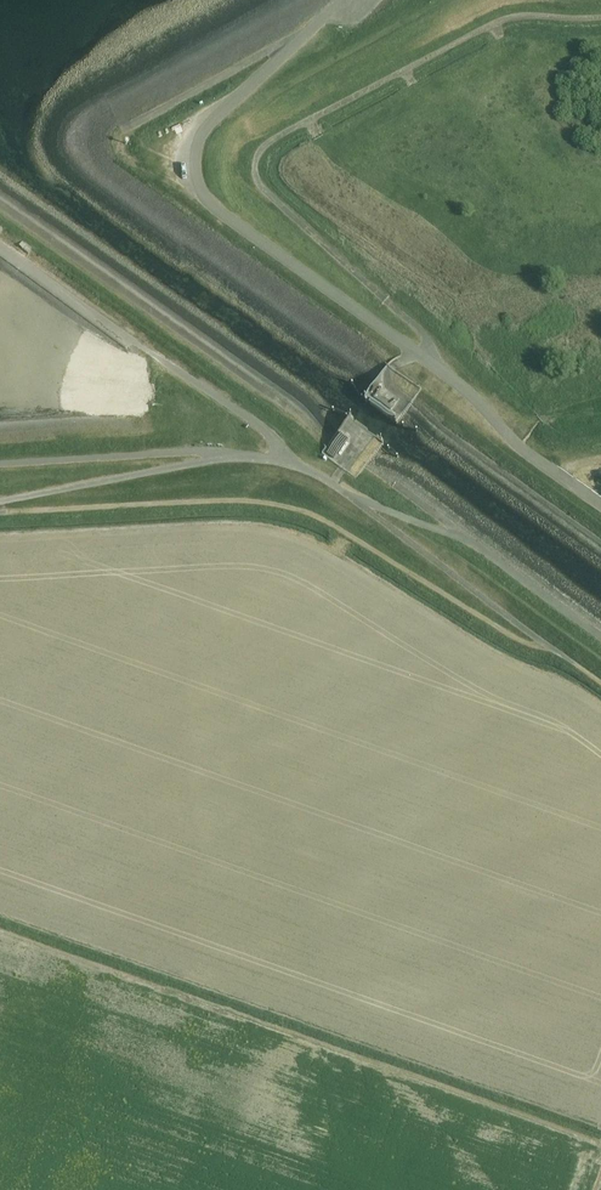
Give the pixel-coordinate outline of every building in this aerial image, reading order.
[(422,373),(418,378),(424,382),(428,377),(422,373)] [(373,399),(391,412),(399,400),(384,389),(380,390),(373,399)] [(357,438),(345,433),(338,450),(349,455),(357,438)]
